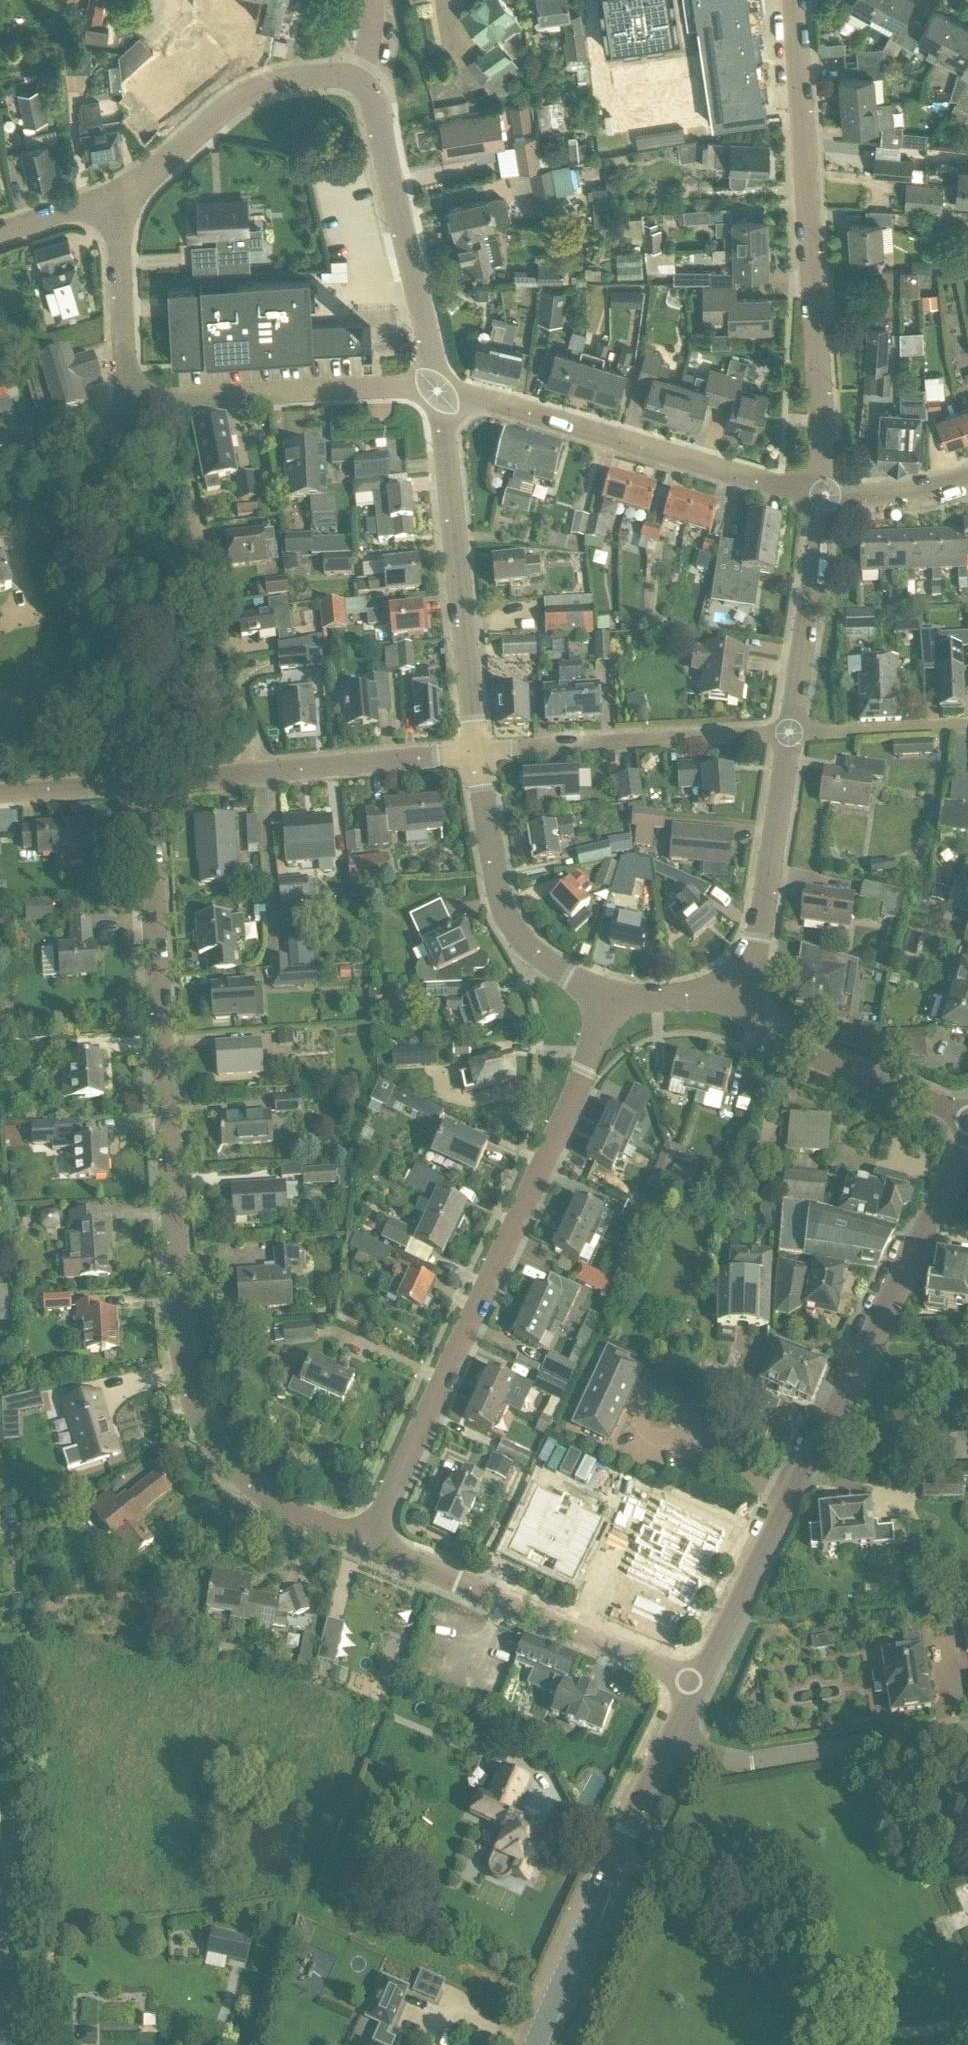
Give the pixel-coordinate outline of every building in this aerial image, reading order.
[(106,0),(110,1),(110,0),(89,0),(86,15),(102,18),(106,0)] [(200,14),(249,25),(251,17),(255,18),(256,18),(257,18),(261,0),(203,0),(200,14)] [(257,18),(279,22),(279,21),(280,16),(291,18),(295,0),(261,0),(257,18)] [(472,26),(468,29),(482,48),(499,35),(502,39),(522,24),(503,0),(478,0),(461,13),(472,26)] [(570,14),(568,0),(537,0),(540,18),(570,14)] [(671,0),(597,0),(602,51),(676,44),(671,0)] [(698,25),(712,124),(765,116),(765,112),(764,98),(762,87),(763,87),(761,74),(762,74),(760,61),(761,61),(760,46),(758,28),(760,27),(758,12),(760,10),(761,8),(760,0),(694,0),(698,25)] [(882,0),(854,0),(849,9),(870,21),(875,14),(882,0)] [(875,14),(896,25),(890,36),(902,42),(915,19),(904,13),(911,0),(882,0),(875,14)] [(915,19),(902,42),(914,49),(920,38),(932,45),(926,56),(936,61),(941,52),(959,20),(936,8),(926,25),(915,19)] [(579,13),(570,14),(571,21),(563,22),(566,39),(563,40),(565,56),(587,53),(585,37),(583,37),(579,13)] [(941,52),(936,61),(967,79),(967,26),(959,20),(941,52)] [(165,50),(131,80),(159,113),(224,57),(195,24),(180,38),(171,27),(156,40),(165,50)] [(86,37),(108,40),(109,27),(88,25),(86,37)] [(890,36),(884,47),(884,54),(893,59),(902,42),(890,36)] [(469,64),(481,81),(511,58),(499,42),(469,64)] [(123,50),(128,56),(136,49),(131,43),(123,50)] [(858,50),(859,65),(885,63),(884,54),(884,47),(858,50)] [(63,49),(63,71),(78,71),(78,49),(63,49)] [(141,54),(136,49),(128,56),(130,59),(133,62),(141,54)] [(125,64),(130,59),(128,56),(123,50),(119,54),(118,55),(119,56),(120,66),(120,68),(125,64)] [(147,60),(141,54),(133,62),(138,68),(147,60)] [(511,58),(481,81),(490,92),(519,72),(513,65),(515,64),(511,58)] [(133,72),(138,68),(133,62),(130,59),(125,64),(133,72)] [(885,63),(859,65),(860,76),(840,78),(842,104),(876,101),(874,76),(886,75),(885,63)] [(122,82),(133,72),(125,64),(120,68),(122,82)] [(432,71),(426,72),(429,84),(435,82),(432,71)] [(967,110),(967,82),(956,103),(967,110)] [(21,93),(27,123),(36,121),(46,119),(47,119),(41,89),(21,93)] [(128,108),(128,109),(134,103),(124,92),(123,91),(124,94),(124,95),(120,99),(119,99),(128,108)] [(80,121),(82,133),(86,161),(108,158),(112,162),(119,161),(121,156),(123,156),(118,126),(104,129),(99,101),(81,104),(83,120),(80,121)] [(876,102),(876,101),(842,104),(844,129),(894,125),(892,101),(876,102)] [(438,106),(439,116),(469,112),(467,102),(438,106)] [(123,118),(127,122),(140,110),(134,103),(128,109),(123,118)] [(956,103),(950,113),(964,121),(967,113),(967,110),(956,103)] [(514,131),(532,128),(528,104),(510,107),(514,131)] [(140,110),(127,122),(145,142),(159,130),(140,110)] [(442,122),(447,155),(505,145),(499,112),(442,122)] [(46,119),(36,121),(38,131),(24,133),(27,146),(22,147),(29,181),(57,175),(50,142),(59,140),(56,127),(48,128),(46,119)] [(668,130),(669,142),(685,140),(683,128),(668,130)] [(654,144),(669,142),(668,130),(652,133),(654,144)] [(902,144),(929,147),(930,134),(903,132),(902,144)] [(654,144),(652,133),(636,135),(638,147),(654,144)] [(516,139),(521,170),(541,167),(535,135),(516,139)] [(698,155),(698,142),(698,137),(677,142),(681,161),(698,158),(698,155)] [(718,141),(718,142),(717,165),(730,166),(730,183),(733,187),(742,188),(744,186),(744,180),(746,180),(747,171),(768,172),(769,146),(751,145),(751,142),(733,141),(722,142),(718,141)] [(569,157),(585,156),(584,142),(567,144),(569,157)] [(710,143),(698,142),(698,155),(709,156),(710,143)] [(873,174),(913,178),(915,160),(875,156),(873,174)] [(569,163),(554,165),(558,183),(560,193),(574,190),(569,163)] [(967,185),(967,165),(960,164),(959,167),(946,165),(936,164),(935,169),(927,168),(925,179),(945,181),(967,185)] [(530,170),(533,188),(558,183),(554,165),(530,170)] [(945,181),(944,186),(927,184),(907,183),(906,210),(942,212),(944,198),(956,199),(956,201),(967,202),(967,185),(945,181)] [(558,183),(533,188),(537,204),(561,200),(560,193),(558,183)] [(593,189),(594,209),(607,209),(606,188),(593,189)] [(456,232),(458,232),(494,223),(512,219),(508,201),(502,195),(488,199),(488,198),(450,207),(450,210),(447,216),(449,226),(455,229),(456,232)] [(199,217),(187,217),(188,241),(200,241),(200,236),(215,235),(217,275),(221,275),(250,274),(249,245),(237,245),(236,233),(249,232),(248,201),(199,203),(199,217)] [(707,209),(683,211),(684,223),(708,221),(707,209)] [(882,222),(882,223),(893,222),(892,211),(867,210),(868,223),(882,222)] [(724,234),(725,248),(768,247),(767,218),(733,219),(733,220),(716,220),(717,234),(724,234)] [(882,222),(868,223),(850,224),(852,253),(883,251),(882,223),(882,222)] [(494,223),(458,232),(467,269),(492,263),(491,262),(504,259),(498,234),(497,234),(494,223)] [(36,247),(57,318),(89,308),(68,237),(36,247)] [(734,259),(734,273),(769,272),(768,247),(725,248),(713,248),(713,259),(734,259)] [(656,274),(667,273),(666,265),(682,265),(681,252),(655,253),(656,274)] [(628,270),(649,267),(648,258),(627,261),(628,270)] [(540,264),(540,282),(564,281),(564,264),(540,264)] [(677,283),(710,283),(710,271),(677,271),(677,283)] [(901,271),(901,294),(919,295),(918,272),(901,271)] [(571,274),(571,283),(583,283),(583,274),(571,274)] [(307,288),(306,280),(252,282),(221,284),(168,286),(172,361),(373,351),(372,337),(371,326),(362,326),(362,321),(308,324),(308,308),(316,308),(315,288),(307,288)] [(735,299),(735,286),(706,287),(707,320),(732,319),(732,332),(771,330),(770,298),(735,299)] [(539,320),(553,322),(555,306),(565,307),(567,291),(544,288),(539,320)] [(475,298),(484,299),(485,290),(475,289),(475,298)] [(612,290),(612,305),(629,305),(629,290),(612,290)] [(925,296),(925,307),(935,307),(935,296),(925,296)] [(883,329),(885,304),(871,303),(866,369),(876,369),(875,390),(890,392),(892,371),(884,370),(888,329),(883,329)] [(494,375),(506,324),(496,322),(491,342),(479,339),(471,370),(494,375)] [(516,327),(506,324),(494,375),(516,381),(524,350),(511,347),(516,327)] [(572,387),(580,357),(587,334),(577,331),(570,354),(557,350),(553,363),(543,360),(539,374),(549,377),(548,379),(572,387)] [(924,355),(923,335),(902,336),(902,356),(924,355)] [(594,393),(602,364),(608,346),(609,343),(598,341),(595,352),(591,351),(589,360),(580,357),(572,387),(594,393)] [(602,364),(594,393),(616,400),(632,351),(622,347),(616,369),(602,364)] [(41,359),(58,414),(87,406),(82,392),(102,386),(93,355),(73,361),(70,350),(41,359)] [(670,417),(680,382),(668,378),(671,366),(661,363),(663,355),(647,351),(639,380),(651,384),(644,409),(670,417)] [(719,403),(732,407),(725,429),(754,437),(767,395),(742,388),(744,379),(742,378),(747,362),(732,357),(727,374),(719,403)] [(58,414),(41,359),(27,363),(33,382),(28,383),(36,411),(41,409),(44,419),(58,414)] [(680,382),(670,417),(697,425),(705,399),(719,403),(727,374),(712,369),(709,378),(698,375),(695,387),(680,382)] [(939,396),(940,397),(944,397),(943,380),(926,382),(927,396),(939,396)] [(902,414),(898,465),(918,467),(921,433),(922,415),(926,416),(925,390),(902,390),(902,414)] [(939,396),(927,396),(928,408),(940,407),(940,397),(939,396)] [(10,449),(8,442),(23,437),(12,400),(0,403),(0,452),(10,449)] [(967,438),(967,437),(967,408),(959,411),(967,438)] [(945,445),(967,438),(959,411),(936,419),(945,445)] [(882,412),(878,464),(898,465),(902,414),(897,413),(882,412)] [(194,421),(201,456),(233,450),(226,416),(194,421)] [(513,482),(524,484),(535,441),(508,433),(499,467),(516,472),(513,482)] [(535,441),(524,484),(532,487),(535,477),(551,482),(561,448),(535,441)] [(308,447),(310,498),(327,498),(325,446),(308,447)] [(310,498),(308,447),(285,448),(287,499),(310,498)] [(333,447),(333,463),(353,463),(353,447),(333,447)] [(233,450),(201,456),(205,479),(206,479),(208,489),(221,487),(219,476),(237,473),(233,450)] [(388,477),(386,456),(354,459),(356,479),(388,477)] [(237,475),(241,499),(257,497),(252,473),(237,475)] [(603,500),(626,507),(634,481),(611,474),(603,500)] [(389,491),(388,477),(356,479),(357,495),(374,493),(378,539),(415,535),(410,488),(389,491)] [(634,481),(626,507),(648,514),(656,488),(634,481)] [(504,507),(517,510),(521,494),(508,491),(504,507)] [(664,519),(687,526),(695,500),(672,493),(664,519)] [(521,494),(517,510),(528,513),(533,497),(521,494)] [(695,500),(687,526),(710,533),(718,507),(695,500)] [(238,505),(239,515),(259,513),(259,503),(238,505)] [(570,534),(584,538),(589,517),(575,513),(570,534)] [(584,538),(595,540),(602,542),(608,521),(589,517),(584,538)] [(711,602),(738,606),(739,599),(754,601),(758,572),(774,574),(781,523),(750,518),(746,546),(720,542),(711,602)] [(644,523),(640,537),(649,539),(653,526),(644,523)] [(653,526),(649,539),(657,541),(661,528),(653,526)] [(964,530),(938,531),(940,569),(957,568),(958,580),(966,580),(966,558),(964,530)] [(226,536),(230,567),(267,563),(265,544),(274,543),(273,531),(226,536)] [(938,531),(913,532),(914,570),(931,569),(932,581),(941,581),(940,569),(938,531)] [(887,534),(888,571),(905,570),(906,582),(915,582),(914,570),(913,532),(887,534)] [(312,553),(312,538),(311,534),(285,535),(286,554),(312,553)] [(888,571),(887,534),(862,535),(863,572),(879,571),(880,584),(889,583),(888,571)] [(329,538),(312,538),(312,553),(330,553),(329,538)] [(584,538),(586,547),(600,551),(602,542),(595,540),(584,538)] [(704,550),(715,553),(717,546),(706,542),(704,550)] [(659,568),(658,554),(647,554),(647,568),(659,568)] [(323,558),(324,574),(353,572),(352,556),(323,558)] [(297,568),(297,557),(284,558),(284,569),(297,568)] [(494,560),(496,586),(525,583),(525,582),(529,581),(529,577),(540,576),(538,558),(522,559),(522,557),(494,560)] [(12,587),(2,558),(0,558),(0,591),(12,587)] [(358,579),(359,592),(387,590),(387,591),(420,588),(417,559),(384,562),(386,576),(358,579)] [(558,589),(578,589),(577,578),(558,578),(558,589)] [(266,581),(267,596),(287,594),(285,580),(266,581)] [(966,580),(958,580),(958,589),(965,589),(967,587),(966,580)] [(941,594),(941,581),(932,581),(932,595),(941,594)] [(889,583),(880,583),(881,592),(889,592),(889,583)] [(880,602),(890,602),(889,592),(881,592),(880,592),(880,602)] [(544,599),(545,609),(593,606),(592,596),(544,599)] [(295,651),(309,650),(307,636),(293,637),(288,599),(271,601),(273,613),(240,618),(242,635),(280,630),(281,639),(278,640),(280,653),(295,651)] [(327,630),(349,628),(347,602),(324,604),(327,630)] [(428,632),(427,618),(423,618),(422,606),(370,611),(372,626),(391,624),(393,637),(424,634),(424,632),(428,632)] [(593,606),(545,609),(545,636),(595,633),(593,606)] [(873,628),(872,611),(846,612),(847,629),(873,628)] [(919,613),(897,614),(897,634),(920,633),(920,632),(920,622),(919,613)] [(597,633),(608,633),(608,619),(596,619),(597,633)] [(940,631),(920,632),(920,633),(921,648),(923,668),(939,667),(939,671),(941,708),(948,708),(948,710),(963,710),(962,707),(964,707),(962,670),(961,648),(941,649),(940,634),(940,631)] [(594,635),(596,662),(610,662),(609,634),(594,635)] [(503,642),(504,656),(536,655),(536,641),(503,642)] [(398,646),(399,651),(400,671),(400,672),(415,671),(414,644),(398,646)] [(693,668),(706,670),(702,697),(740,702),(747,652),(709,647),(709,652),(695,650),(693,668)] [(325,698),(322,649),(309,650),(295,651),(280,653),(279,653),(280,670),(316,666),(317,677),(315,677),(316,688),(315,688),(316,699),(325,698)] [(386,652),(387,672),(400,671),(399,651),(386,652)] [(898,656),(877,657),(878,685),(880,685),(881,720),(902,719),(901,698),(900,698),(898,656)] [(861,721),(881,720),(880,685),(878,685),(877,657),(848,658),(849,674),(860,674),(861,700),(860,700),(861,721)] [(570,664),(573,721),(601,719),(598,685),(579,686),(579,680),(582,680),(581,663),(570,664)] [(573,721),(570,664),(559,665),(560,681),(563,681),(564,687),(544,689),(547,723),(573,721)] [(344,691),(347,726),(378,723),(377,704),(390,703),(387,675),(366,677),(367,689),(344,691)] [(413,683),(417,729),(444,727),(440,681),(413,683)] [(498,685),(500,725),(529,724),(527,683),(498,685)] [(300,697),(283,699),(286,732),(315,729),(312,696),(311,686),(299,687),(300,697)] [(893,742),(894,754),(931,753),(930,740),(893,742)] [(641,764),(641,769),(645,772),(649,771),(654,765),(654,760),(651,758),(646,758),(641,764)] [(872,776),(872,777),(884,778),(886,764),(857,759),(854,773),(872,776)] [(679,764),(680,788),(704,787),(705,804),(734,802),(732,770),(709,772),(709,762),(679,764)] [(872,776),(854,773),(825,769),(820,800),(867,807),(872,777),(872,776)] [(524,773),(525,793),(528,793),(529,808),(547,807),(547,806),(564,804),(564,799),(580,798),(578,770),(567,770),(567,774),(562,775),(562,771),(524,773)] [(611,781),(615,804),(640,800),(636,777),(611,781)] [(391,845),(389,829),(441,824),(439,797),(385,802),(386,808),(366,810),(370,847),(391,845)] [(942,805),(938,832),(967,837),(967,809),(942,805)] [(305,812),(283,814),(288,859),(305,857),(335,854),(334,844),(330,814),(306,816),(305,812)] [(632,827),(636,827),(652,828),(662,829),(664,815),(634,812),(632,827)] [(196,819),(198,855),(200,855),(201,883),(235,881),(234,861),(237,860),(234,817),(196,819)] [(258,817),(247,818),(249,839),(260,839),(258,817)] [(528,834),(529,845),(532,847),(535,861),(560,858),(557,843),(562,842),(561,837),(573,835),(570,817),(553,820),(554,825),(530,829),(530,831),(528,834)] [(23,828),(24,848),(39,847),(39,854),(70,853),(71,864),(89,863),(86,823),(37,826),(38,827),(23,828)] [(651,846),(652,828),(636,827),(634,842),(635,843),(636,845),(651,846)] [(671,860),(729,865),(731,832),(683,828),(674,827),(671,860)] [(346,833),(347,850),(357,849),(355,832),(346,833)] [(576,850),(580,867),(611,860),(607,843),(576,850)] [(348,860),(350,881),(389,877),(387,856),(348,860)] [(621,860),(612,889),(627,893),(631,876),(651,881),(648,861),(635,857),(621,860)] [(618,866),(604,862),(598,884),(611,888),(618,866)] [(712,885),(681,872),(675,887),(690,894),(676,906),(670,911),(694,939),(716,920),(700,902),(712,885)] [(592,917),(584,909),(591,903),(584,896),(591,889),(578,874),(552,898),(572,920),(569,923),(576,931),(592,917)] [(279,882),(281,903),(310,899),(307,879),(292,881),(279,882)] [(860,897),(885,903),(882,915),(898,919),(904,893),(864,883),(860,897)] [(932,899),(947,904),(952,891),(936,886),(932,899)] [(802,920),(849,927),(854,894),(807,887),(802,920)] [(949,905),(967,911),(967,894),(954,890),(949,905)] [(265,907),(265,897),(255,897),(255,907),(265,907)] [(25,901),(27,922),(52,920),(51,899),(25,901)] [(439,903),(410,916),(424,945),(430,957),(421,962),(416,965),(414,970),(415,977),(418,981),(422,983),(422,986),(427,985),(447,984),(463,984),(463,973),(484,972),(488,968),(490,963),(488,958),(483,955),(478,955),(464,925),(453,931),(439,903)] [(610,945),(640,952),(646,927),(637,925),(639,915),(626,912),(624,922),(616,920),(610,945)] [(196,918),(199,954),(207,953),(208,972),(240,969),(239,956),(238,938),(233,938),(231,915),(196,918)] [(59,947),(61,977),(95,976),(94,945),(92,945),(91,922),(71,923),(72,946),(59,947)] [(797,1001),(820,1005),(819,1013),(851,1018),(850,1014),(854,994),(859,962),(823,952),(821,966),(810,963),(809,971),(802,970),(797,1001)] [(314,956),(304,957),(305,969),(315,968),(314,956)] [(271,959),(273,987),(316,984),(315,968),(305,969),(287,970),(286,958),(271,959)] [(954,965),(949,983),(957,985),(955,991),(967,994),(967,969),(954,965)] [(212,987),(214,1016),(216,1016),(216,1020),(230,1019),(230,1015),(256,1013),(254,982),(240,983),(240,986),(212,987)] [(447,985),(447,1010),(460,1010),(467,1030),(477,1027),(478,1029),(504,1020),(495,991),(470,1000),(469,996),(469,985),(447,985)] [(955,991),(952,1002),(943,999),(936,1022),(945,1024),(945,1026),(967,1033),(967,994),(955,991)] [(293,1046),(292,1031),(278,1032),(279,1047),(293,1046)] [(888,1033),(888,1056),(924,1055),(924,1032),(888,1033)] [(383,1047),(388,1046),(391,1042),(390,1037),(385,1034),(380,1035),(378,1039),(379,1045),(383,1047)] [(50,1038),(51,1052),(78,1050),(77,1036),(50,1038)] [(839,1036),(838,1044),(851,1049),(853,1038),(839,1036)] [(217,1045),(219,1077),(263,1074),(261,1042),(217,1045)] [(453,1044),(454,1059),(469,1058),(468,1043),(453,1044)] [(437,1064),(436,1045),(424,1046),(425,1065),(437,1064)] [(104,1096),(101,1048),(83,1049),(83,1055),(69,1056),(72,1098),(104,1096)] [(686,1090),(697,1093),(706,1062),(678,1054),(671,1082),(687,1086),(686,1090)] [(462,1075),(466,1092),(516,1081),(511,1056),(471,1064),(472,1072),(462,1075)] [(706,1062),(697,1093),(708,1096),(709,1092),(725,1096),(732,1070),(706,1062)] [(443,1111),(379,1082),(371,1101),(392,1110),(395,1104),(438,1123),(443,1111)] [(629,1098),(646,1106),(648,1101),(643,1089),(635,1085),(629,1098)] [(717,1095),(713,1114),(730,1118),(734,1099),(717,1095)] [(275,1099),(276,1114),(301,1112),(299,1097),(275,1099)] [(747,1113),(751,1102),(740,1099),(737,1110),(747,1113)] [(611,1108),(599,1133),(628,1147),(633,1136),(629,1134),(636,1119),(611,1108)] [(221,1131),(223,1147),(274,1143),(272,1113),(222,1117),(223,1130),(221,1131)] [(790,1113),(787,1151),(828,1154),(831,1117),(790,1113)] [(28,1124),(29,1140),(33,1140),(33,1146),(62,1144),(62,1135),(81,1134),(80,1120),(28,1124)] [(433,1155),(475,1174),(488,1145),(446,1125),(433,1155)] [(86,1139),(75,1139),(77,1179),(108,1177),(106,1138),(101,1138),(100,1133),(86,1133),(86,1139)] [(599,1133),(587,1158),(612,1170),(620,1154),(624,1156),(628,1147),(599,1133)] [(667,1142),(658,1161),(670,1166),(674,1159),(667,1142)] [(680,1147),(667,1142),(674,1159),(675,1159),(681,1162),(686,1149),(680,1147)] [(658,1161),(650,1181),(661,1186),(670,1166),(658,1161)] [(428,1218),(453,1230),(465,1206),(451,1199),(458,1185),(417,1166),(406,1188),(428,1198),(426,1203),(433,1206),(428,1218)] [(304,1169),(304,1186),(336,1184),(336,1167),(304,1169)] [(670,1181),(692,1189),(696,1176),(675,1168),(670,1181)] [(837,1203),(834,1213),(834,1214),(878,1225),(878,1224),(896,1228),(901,1213),(907,1211),(910,1200),(904,1193),(907,1183),(904,1179),(881,1173),(879,1172),(874,1175),(872,1184),(848,1178),(841,1205),(837,1203)] [(826,1178),(785,1174),(782,1200),(782,1201),(823,1205),(826,1178)] [(233,1187),(235,1218),(287,1215),(286,1198),(296,1197),(295,1184),(233,1187)] [(565,1224),(594,1237),(600,1226),(596,1224),(603,1209),(577,1198),(565,1224)] [(649,1211),(628,1201),(621,1216),(642,1225),(649,1211)] [(782,1202),(780,1229),(805,1232),(884,1251),(896,1228),(878,1224),(878,1225),(834,1214),(834,1213),(827,1208),(823,1207),(823,1205),(782,1201),(782,1202)] [(65,1255),(66,1277),(110,1274),(108,1241),(112,1240),(111,1222),(100,1223),(99,1211),(71,1213),(72,1226),(77,1225),(77,1235),(68,1236),(70,1255),(65,1255)] [(59,1217),(54,1213),(45,1214),(41,1219),(42,1228),(47,1232),(55,1232),(60,1227),(59,1217)] [(453,1230),(428,1218),(416,1243),(442,1255),(453,1230)] [(381,1238),(406,1250),(415,1231),(390,1219),(381,1238)] [(594,1237),(565,1224),(554,1249),(579,1261),(586,1246),(590,1247),(594,1237)] [(875,1270),(884,1251),(805,1232),(780,1229),(778,1254),(779,1254),(811,1258),(872,1269),(875,1270)] [(350,1248),(356,1235),(348,1231),(348,1236),(346,1246),(350,1248)] [(350,1249),(386,1265),(392,1251),(356,1235),(350,1249)] [(619,1248),(630,1253),(633,1246),(623,1240),(619,1248)] [(630,1253),(619,1248),(615,1256),(626,1261),(630,1253)] [(238,1273),(240,1310),(292,1308),(289,1264),(300,1263),(299,1250),(275,1251),(276,1266),(266,1267),(266,1271),(238,1273)] [(717,1325),(768,1329),(770,1255),(731,1253),(731,1275),(718,1275),(718,1282),(717,1325)] [(927,1299),(925,1309),(946,1312),(948,1302),(967,1305),(967,1261),(937,1256),(933,1281),(929,1280),(926,1299),(927,1299)] [(616,1280),(580,1264),(573,1279),(609,1295),(616,1280)] [(775,1315),(787,1317),(803,1308),(836,1316),(846,1272),(812,1264),(810,1272),(779,1264),(775,1315)] [(300,1290),(317,1291),(318,1266),(301,1265),(300,1290)] [(387,1295),(421,1310),(433,1283),(411,1272),(411,1273),(399,1268),(387,1295)] [(526,1310),(555,1324),(563,1327),(580,1289),(551,1275),(545,1288),(537,1285),(526,1310)] [(71,1295),(43,1297),(44,1311),(72,1309),(71,1295)] [(77,1305),(78,1316),(86,1315),(88,1352),(119,1350),(117,1312),(102,1313),(101,1303),(77,1305)] [(693,1311),(689,1307),(681,1307),(677,1310),(677,1318),(680,1322),(688,1322),(692,1319),(693,1311)] [(550,1334),(555,1324),(526,1310),(514,1336),(540,1348),(546,1333),(550,1334)] [(313,1323),(286,1325),(288,1342),(314,1339),(313,1323)] [(579,1336),(590,1341),(593,1333),(582,1328),(579,1336)] [(590,1341),(579,1336),(575,1343),(586,1348),(590,1341)] [(760,1383),(777,1389),(776,1390),(794,1397),(794,1396),(810,1402),(826,1364),(776,1344),(765,1372),(760,1383)] [(574,1424),(609,1440),(642,1369),(627,1362),(629,1358),(608,1349),(574,1424)] [(549,1372),(568,1381),(575,1366),(556,1357),(549,1372)] [(289,1391),(311,1401),(316,1390),(343,1403),(355,1378),(312,1358),(302,1382),(294,1379),(289,1391)] [(489,1370),(477,1396),(507,1409),(511,1399),(507,1397),(514,1382),(489,1370)] [(533,1388),(560,1401),(567,1386),(540,1373),(533,1388)] [(2,1401),(2,1416),(18,1412),(43,1407),(40,1392),(2,1401)] [(65,1405),(83,1465),(118,1455),(99,1395),(65,1405)] [(477,1396),(466,1421),(491,1433),(498,1417),(502,1419),(507,1409),(477,1396)] [(543,1415),(539,1423),(549,1427),(553,1420),(543,1415)] [(510,1437),(515,1425),(503,1419),(497,1431),(510,1437)] [(539,1423),(536,1430),(545,1435),(549,1427),(539,1423)] [(497,1453),(526,1467),(532,1456),(503,1442),(497,1453)] [(489,1476),(504,1483),(512,1465),(497,1459),(489,1476)] [(444,1501),(432,1527),(456,1537),(468,1512),(470,1513),(476,1500),(474,1499),(479,1489),(478,1488),(483,1477),(464,1468),(459,1479),(454,1477),(449,1488),(448,1487),(442,1500),(444,1501)] [(651,1471),(648,1479),(658,1483),(661,1476),(651,1471)] [(135,1555),(152,1542),(134,1518),(172,1489),(159,1473),(119,1505),(108,1493),(91,1507),(104,1523),(104,1528),(108,1533),(112,1534),(114,1535),(118,1533),(135,1555)] [(927,1496),(961,1497),(961,1480),(928,1478),(927,1496)] [(560,1499),(537,1488),(506,1552),(526,1561),(522,1568),(549,1581),(553,1574),(572,1584),(603,1520),(580,1509),(583,1503),(563,1493),(560,1499)] [(724,1533),(660,1501),(647,1528),(641,1526),(631,1546),(637,1549),(624,1575),(689,1606),(700,1583),(707,1586),(720,1559),(713,1556),(724,1533)] [(808,1528),(810,1548),(822,1546),(822,1550),(906,1541),(904,1520),(890,1522),(890,1526),(876,1528),(875,1522),(870,1523),(868,1505),(818,1510),(820,1527),(808,1528)] [(20,1522),(19,1508),(8,1508),(9,1523),(20,1522)] [(207,1609),(233,1614),(232,1619),(273,1626),(275,1617),(283,1618),(293,1614),(293,1616),(309,1610),(300,1587),(285,1593),(286,1597),(279,1599),(248,1594),(251,1579),(213,1572),(207,1609)] [(23,1595),(12,1596),(13,1612),(24,1611),(23,1595)] [(302,1655),(313,1657),(317,1635),(305,1633),(302,1655)] [(581,1688),(566,1682),(576,1655),(526,1635),(515,1663),(556,1679),(550,1693),(558,1697),(552,1713),(568,1719),(568,1721),(584,1728),(585,1726),(601,1732),(614,1701),(597,1694),(598,1692),(582,1686),(581,1688)] [(876,1674),(879,1693),(888,1692),(891,1712),(930,1706),(921,1648),(920,1648),(918,1635),(905,1637),(907,1649),(882,1653),(884,1673),(876,1674)] [(319,1657),(335,1661),(339,1648),(322,1644),(319,1657)] [(489,1870),(490,1872),(491,1874),(493,1876),(495,1877),(498,1878),(501,1878),(503,1878),(504,1877),(507,1876),(510,1873),(526,1881),(534,1863),(536,1863),(538,1863),(542,1854),(541,1851),(540,1851),(542,1846),(542,1844),(547,1834),(536,1829),(537,1827),(537,1823),(528,1819),(524,1821),(523,1823),(511,1818),(527,1782),(503,1771),(489,1801),(480,1797),(473,1814),(507,1829),(498,1850),(495,1849),(488,1864),(488,1865),(488,1868),(489,1870)] [(254,1939),(214,1930),(208,1954),(248,1963),(254,1939)] [(426,1968),(420,1983),(431,1988),(427,1997),(444,2005),(454,1980),(426,1968)] [(394,2039),(385,2035),(389,2028),(390,2028),(408,1988),(384,1978),(366,2018),(381,2024),(372,2044),(391,2044),(394,2039)] [(11,2029),(10,1994),(0,1995),(0,2030),(11,2029)] [(97,2029),(80,2029),(80,2044),(97,2043),(97,2029)]
